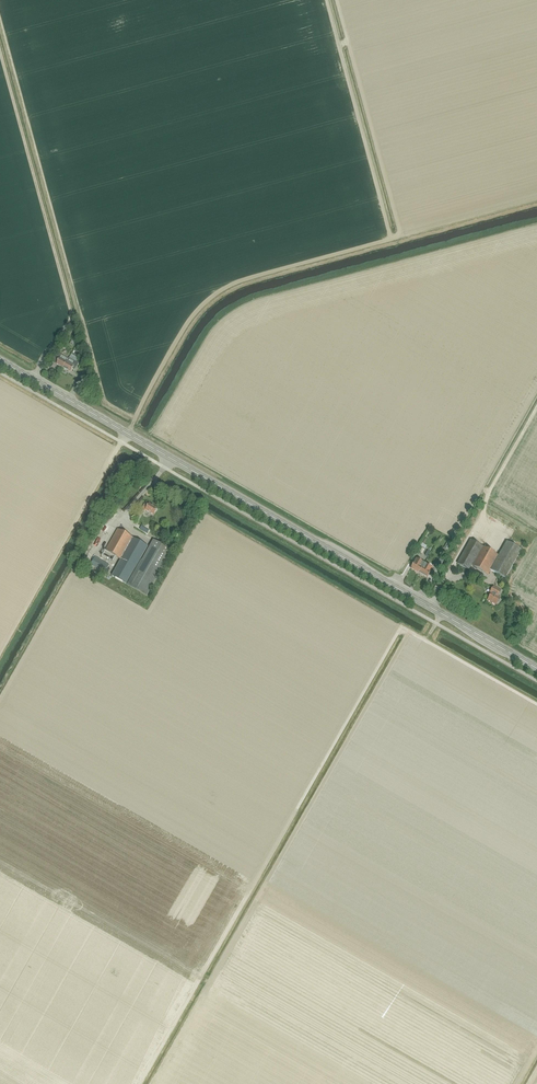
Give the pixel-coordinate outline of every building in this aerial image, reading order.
[(69,358),(69,359),(58,353),(53,362),(64,368),(69,358)] [(75,370),(79,363),(69,358),(64,368),(71,372),(73,369),(75,370)] [(154,515),(158,509),(149,504),(146,502),(143,507),(141,510),(145,512),(146,511),(154,515)] [(126,584),(148,546),(117,530),(105,551),(121,560),(112,576),(126,584)] [(153,540),(128,585),(147,595),(172,550),(153,540)] [(507,541),(499,556),(470,540),(457,563),(469,570),(472,565),(488,575),(490,570),(505,578),(521,550),(507,541)] [(416,552),(422,555),(425,549),(419,546),(416,552)] [(105,573),(109,565),(95,557),(90,565),(105,573)] [(419,573),(425,563),(416,559),(411,568),(419,573)] [(432,576),(435,570),(433,569),(433,568),(425,563),(419,573),(427,578),(429,575),(432,576)] [(498,596),(501,591),(494,586),(490,592),(492,593),(487,600),(496,605),(500,598),(498,596)]
